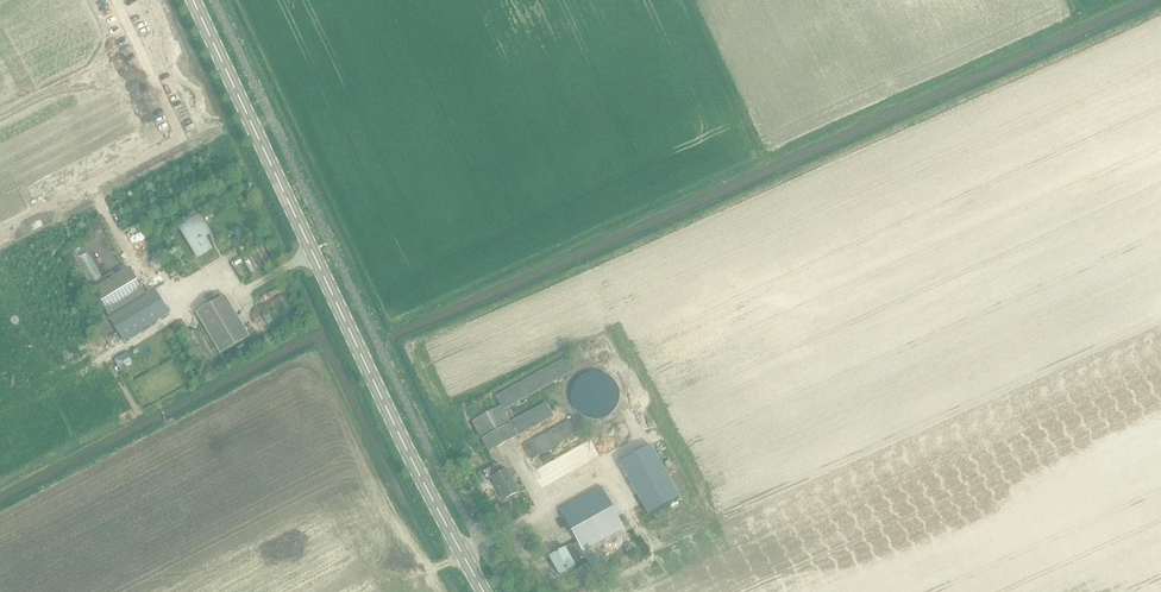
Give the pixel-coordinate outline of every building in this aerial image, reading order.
[(179,226),(197,257),(212,248),(205,236),(210,233),(199,215),(179,226)] [(147,235),(140,238),(144,246),(151,243),(147,235)] [(162,251),(151,255),(153,261),(164,257),(162,251)] [(109,315),(145,293),(129,268),(93,289),(109,315)] [(145,293),(109,315),(123,340),(169,313),(154,288),(145,293)] [(224,360),(252,343),(224,295),(196,311),(224,360)] [(547,400),(511,420),(504,409),(571,371),(564,358),(497,395),(501,403),(474,419),(491,450),(555,414),(547,400)] [(525,443),(532,456),(582,429),(575,416),(525,443)] [(650,445),(619,462),(648,514),(679,497),(650,445)] [(505,470),(503,471),(498,462),(484,470),(488,478),(491,477),(504,499),(517,492),(505,470)] [(548,555),(558,573),(575,564),(571,556),(627,527),(604,485),(560,508),(577,540),(548,555)] [(586,557),(593,570),(604,563),(597,551),(586,557)]
